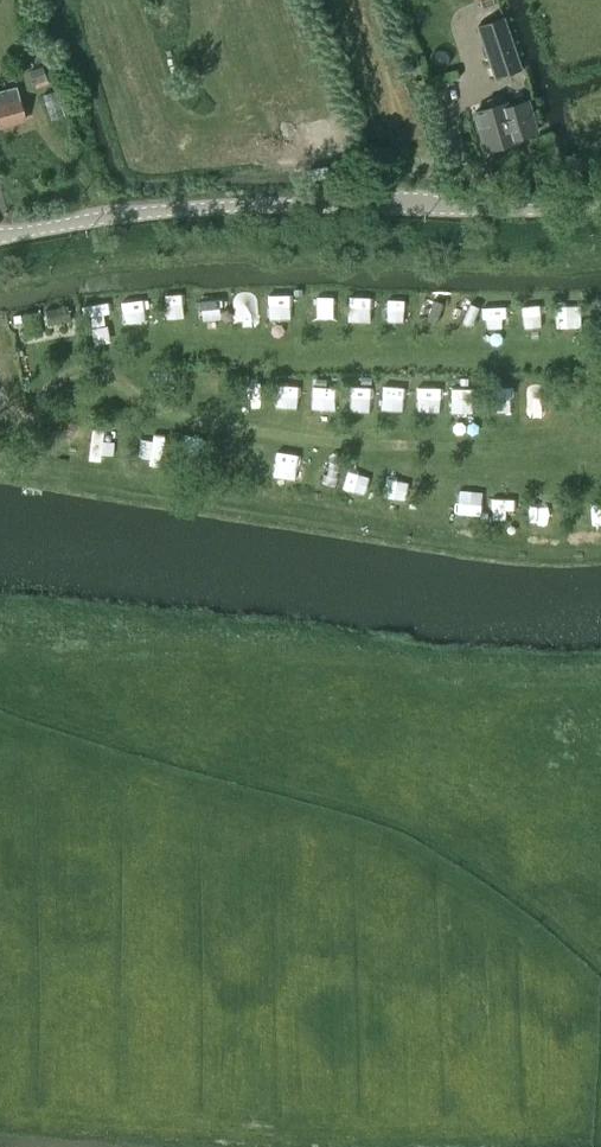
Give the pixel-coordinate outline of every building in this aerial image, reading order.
[(518,69),(501,19),(477,27),(494,77),(518,69)] [(16,86),(0,91),(0,128),(25,121),(16,86)] [(486,101),(488,108),(474,112),(485,151),(515,142),(514,139),(535,133),(527,107),(507,113),(504,103),(502,97),(486,101)]
